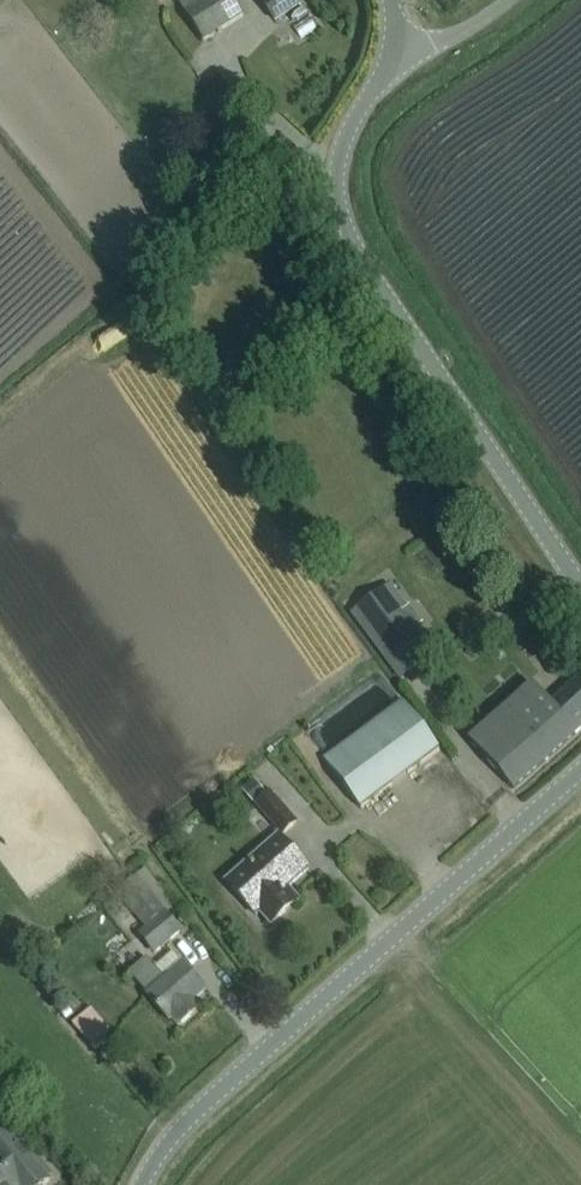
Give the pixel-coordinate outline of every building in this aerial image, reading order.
[(234,0),(177,0),(203,41),(244,16),(234,0)] [(301,0),(266,0),(263,2),(274,21),(303,2),(301,0)] [(437,656),(390,587),(354,611),(401,680),(437,656)] [(563,693),(550,705),(533,686),(471,742),(513,788),(580,726),(580,677),(563,693)] [(439,750),(425,731),(403,701),(324,759),(346,790),(361,809),(439,750)] [(253,781),(243,789),(249,797),(255,804),(256,804),(266,796),(253,781)] [(266,796),(256,804),(282,834),(295,824),(269,793),(266,796)] [(283,841),(231,887),(256,915),(259,912),(271,925),(285,912),(274,899),(281,893),(283,895),(286,891),(285,890),(308,869),(283,841)] [(141,930),(139,932),(154,952),(179,931),(144,887),(137,877),(117,892),(145,927),(141,930)] [(172,1019),(179,1027),(195,1013),(189,1005),(207,990),(173,953),(156,967),(146,957),(128,974),(146,994),(170,1022),(172,1019)] [(91,1008),(72,1025),(95,1050),(113,1033),(91,1008)] [(15,1140),(7,1131),(0,1137),(0,1184),(43,1184),(49,1180),(33,1162),(15,1140)]
